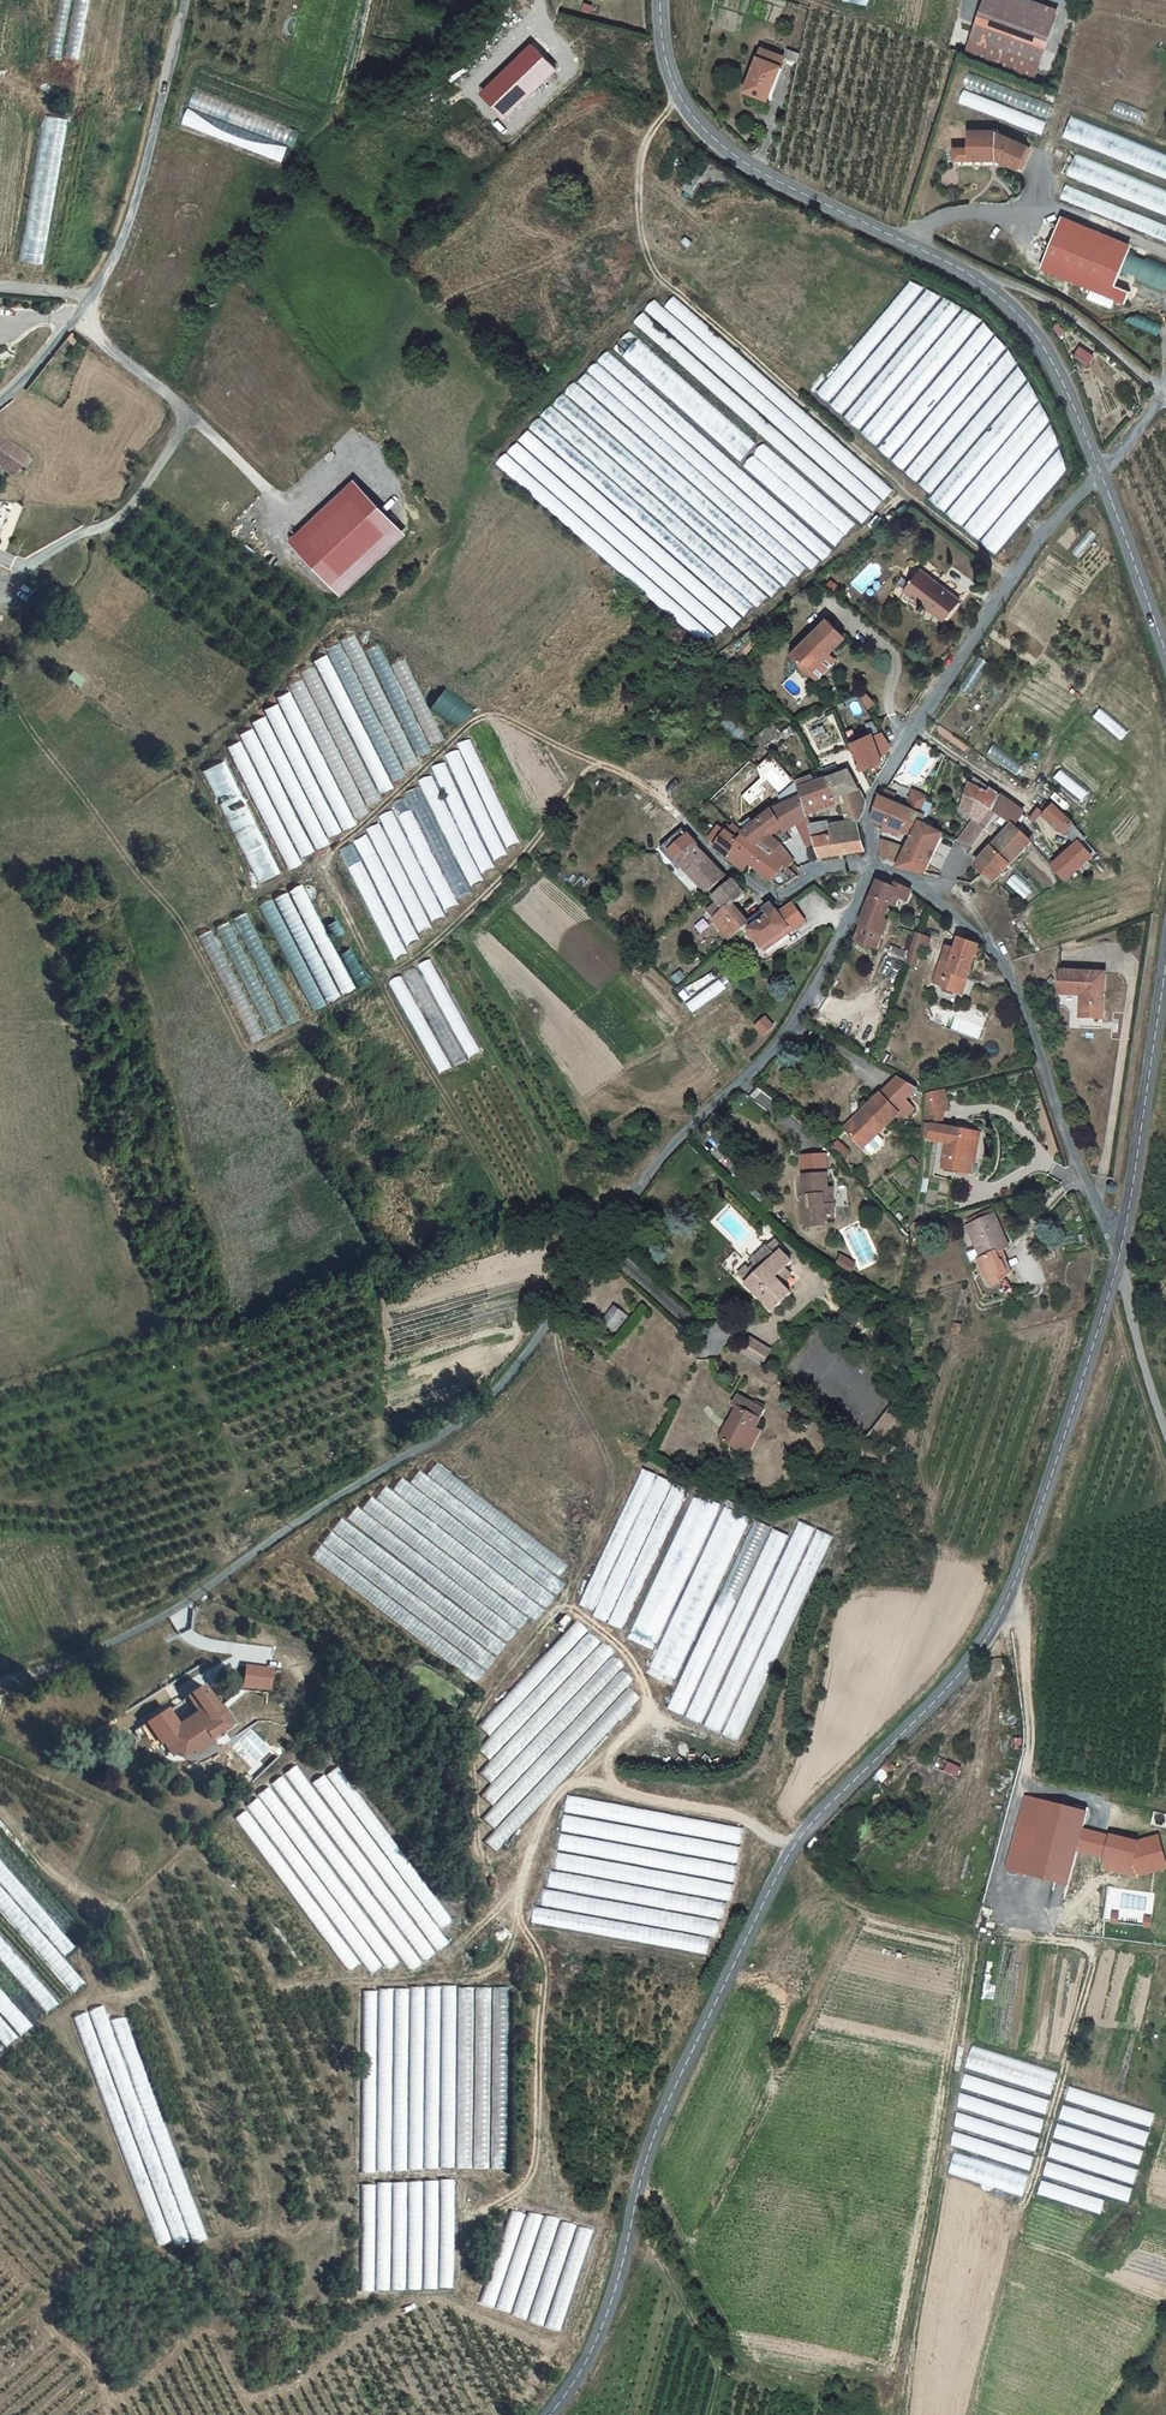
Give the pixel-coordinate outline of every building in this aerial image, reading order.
[(1030,0),(983,0),(963,53),(1033,78),(1058,10),(1030,0)] [(780,52),(757,42),(740,84),(763,94),(780,52)] [(506,120),(558,70),(532,43),(480,93),(506,120)] [(795,60),(798,49),(786,43),(784,56),(795,60)] [(969,72),(963,87),(1046,119),(1052,105),(969,72)] [(195,90),(188,107),(293,148),(300,131),(195,90)] [(964,90),(959,104),(1042,136),(1047,122),(964,90)] [(1111,112),(1142,125),(1147,113),(1117,100),(1111,112)] [(188,107),(181,124),(281,163),(288,146),(188,107)] [(43,266),(68,119),(44,115),(18,261),(43,266)] [(1165,180),(1165,153),(1071,115),(1061,137),(1165,180)] [(969,126),(968,144),(978,145),(977,150),(996,152),(995,157),(1015,167),(1026,145),(998,131),(998,129),(969,126)] [(967,154),(995,157),(996,152),(977,150),(978,145),(968,144),(967,154)] [(1165,217),(1165,190),(1076,153),(1067,175),(1165,217)] [(1165,243),(1165,226),(1066,185),(1060,199),(1165,243)] [(1055,223),(1037,264),(1105,294),(1126,247),(1112,241),(1110,247),(1055,223)] [(1164,290),(1165,285),(1165,263),(1129,249),(1120,273),(1164,290)] [(910,281),(816,392),(828,402),(923,288),(910,281)] [(941,296),(926,290),(829,405),(841,415),(941,296)] [(673,297),(664,307),(883,499),(892,489),(673,297)] [(961,307),(944,298),(843,417),(859,430),(961,307)] [(653,300),(644,311),(872,512),(882,501),(653,300)] [(876,446),(981,320),(964,309),(862,432),(876,446)] [(643,312),(633,323),(862,524),(871,513),(643,312)] [(1124,320),(1156,336),(1162,324),(1137,313),(1124,320)] [(877,448),(890,459),(995,334),(984,322),(877,448)] [(629,331),(613,349),(740,461),(756,443),(629,331)] [(891,460),(903,470),(1006,348),(995,336),(891,460)] [(1088,366),(1094,356),(1079,346),(1073,356),(1088,366)] [(597,361),(822,561),(833,549),(607,350),(597,361)] [(904,473),(916,482),(1017,363),(1008,350),(904,473)] [(587,372),(811,570),(820,560),(596,362),(587,372)] [(918,484),(930,494),(1027,379),(1018,366),(918,484)] [(578,382),(798,576),(806,567),(586,373),(578,382)] [(928,500),(944,512),(1039,401),(1028,382),(928,500)] [(565,393),(785,587),(795,576),(574,383),(565,393)] [(553,405),(772,597),(781,587),(562,394),(553,405)] [(946,513),(962,526),(1049,421),(1040,402),(946,513)] [(540,416),(757,608),(767,597),(550,405),(540,416)] [(530,428),(743,616),(752,606),(538,418),(530,428)] [(963,527),(978,540),(1059,446),(1050,424),(963,527)] [(519,440),(732,628),(741,618),(528,430),(519,440)] [(0,436),(0,468),(9,474),(24,452),(0,436)] [(508,451),(716,636),(725,626),(516,442),(508,451)] [(753,455),(845,536),(854,525),(762,444),(753,455)] [(980,541),(995,554),(1066,469),(1059,449),(980,541)] [(505,452),(495,464),(704,648),(715,636),(505,452)] [(743,466),(835,546),(845,536),(753,455),(743,466)] [(331,583),(342,573),(309,537),(353,496),(386,532),(397,522),(356,477),(290,539),(331,583)] [(309,537),(342,573),(386,532),(353,496),(309,537)] [(1090,529),(1071,551),(1079,558),(1098,536),(1090,529)] [(961,596),(923,565),(903,585),(910,591),(908,595),(918,602),(921,601),(942,619),(961,596)] [(788,648),(802,661),(819,644),(822,646),(838,628),(822,613),(788,648)] [(355,633),(341,640),(406,772),(421,764),(355,633)] [(392,783),(405,776),(340,643),(326,650),(392,783)] [(802,661),(809,668),(825,649),(822,646),(819,644),(802,661)] [(378,645),(366,651),(420,757),(432,751),(378,645)] [(327,655),(314,661),(380,794),(393,788),(327,655)] [(404,659),(391,666),(431,745),(444,739),(404,659)] [(314,667),(301,673),(367,806),(380,800),(314,667)] [(302,679),(289,685),(355,818),(368,812),(302,679)] [(457,730),(473,709),(446,689),(430,709),(457,730)] [(290,691),(276,698),(343,831),(357,824),(290,691)] [(278,703),(264,710),(329,837),(342,831),(278,703)] [(1093,717),(1120,740),(1127,732),(1101,709),(1093,717)] [(265,716),(252,723),(317,850),(330,844),(265,716)] [(253,728),(240,735),(302,858),(315,851),(253,728)] [(888,749),(889,745),(882,734),(875,737),(873,733),(852,740),(862,765),(883,759),(881,750),(888,749)] [(469,739),(457,744),(507,851),(519,845),(469,739)] [(241,741),(227,748),(289,870),(302,864),(241,741)] [(988,755),(1016,775),(1023,765),(994,745),(988,755)] [(458,750),(445,755),(495,862),(507,856),(458,750)] [(222,759),(202,769),(259,882),(279,872),(222,759)] [(445,761),(433,767),(483,873),(495,868),(445,761)] [(820,767),(795,779),(797,786),(825,776),(820,767)] [(852,768),(825,776),(834,798),(839,796),(841,804),(847,822),(857,821),(864,813),(864,799),(852,768)] [(1054,777),(1082,800),(1088,792),(1060,769),(1054,777)] [(431,774),(419,780),(472,886),(484,880),(431,774)] [(800,794),(804,810),(828,801),(829,807),(841,804),(839,796),(834,798),(825,776),(797,786),(800,794)] [(991,807),(998,795),(973,776),(966,795),(984,804),(975,817),(961,838),(976,844),(998,812),(991,807)] [(417,787),(405,793),(459,898),(471,892),(417,787)] [(896,792),(885,787),(880,795),(884,797),(891,800),(896,792)] [(910,797),(904,807),(914,812),(917,803),(924,807),(928,798),(915,791),(912,798),(910,797)] [(804,810),(800,794),(770,809),(778,818),(783,827),(806,816),(804,810)] [(984,804),(966,795),(965,794),(961,810),(975,817),(984,804)] [(884,797),(880,795),(871,817),(885,821),(884,826),(898,831),(902,824),(916,829),(919,822),(922,823),(925,817),(920,814),(924,807),(917,803),(914,812),(904,807),(893,801),(891,800),(884,797)] [(1013,824),(1023,810),(998,795),(991,807),(998,812),(1013,824)] [(404,800),(393,806),(447,910),(459,904),(404,800)] [(828,801),(804,810),(806,816),(829,807),(828,801)] [(1053,806),(1044,813),(1063,834),(1071,824),(1053,806)] [(770,809),(756,820),(747,828),(743,833),(769,851),(780,840),(775,835),(783,827),(778,818),(770,809)] [(392,811),(380,817),(434,921),(446,915),(392,811)] [(742,824),(747,828),(756,820),(750,815),(742,824)] [(829,821),(809,825),(814,839),(833,835),(831,826),(829,821)] [(857,821),(847,822),(831,826),(833,835),(859,830),(857,821)] [(379,822),(367,829),(421,933),(433,927),(379,822)] [(897,863),(927,869),(945,833),(922,823),(919,822),(916,829),(906,845),(898,861),(897,863)] [(710,836),(717,842),(726,831),(720,824),(710,836)] [(1075,844),(1080,842),(1084,838),(1071,824),(1063,834),(1075,844)] [(1031,841),(1020,830),(1013,825),(977,859),(986,869),(994,877),(1031,841)] [(833,835),(814,839),(818,855),(864,847),(859,830),(833,835)] [(769,851),(743,833),(737,839),(726,831),(717,842),(715,844),(734,859),(741,852),(750,859),(781,883),(796,871),(789,864),(792,855),(780,840),(769,851)] [(366,836),(354,842),(408,946),(420,940),(366,836)] [(880,852),(898,861),(906,845),(880,836),(880,838),(879,846),(880,852)] [(675,856),(704,887),(722,873),(694,840),(675,856)] [(1050,856),(1045,859),(1061,880),(1091,857),(1080,842),(1075,844),(1056,862),(1050,856)] [(352,844),(340,850),(396,960),(408,954),(352,844)] [(744,866),(750,859),(741,852),(734,859),(744,866)] [(753,884),(737,871),(734,874),(751,889),(752,888),(753,884)] [(733,941),(749,929),(735,908),(751,889),(734,874),(710,895),(713,899),(703,909),(705,913),(702,916),(706,920),(710,918),(733,941)] [(1006,883),(1024,900),(1032,891),(1014,874),(1006,883)] [(905,895),(910,889),(896,879),(892,883),(878,877),(865,907),(863,913),(861,918),(883,928),(889,915),(884,913),(890,899),(894,890),(902,894),(905,895)] [(302,885),(289,892),(343,996),(356,990),(302,885)] [(897,903),(902,894),(894,890),(890,899),(897,903)] [(288,892),(275,899),(328,1003),(341,997),(288,892)] [(272,899),(259,906),(313,1011),(326,1004),(272,899)] [(773,904),(770,901),(767,904),(765,906),(770,913),(750,931),(749,929),(764,948),(788,927),(792,930),(805,916),(790,903),(780,912),(775,907),(773,904)] [(247,913),(234,919),(288,1024),(301,1018),(247,913)] [(883,928),(861,918),(857,932),(876,942),(883,928)] [(338,919),(327,926),(335,939),(346,932),(338,919)] [(229,922),(217,928),(271,1033),(283,1027),(229,922)] [(210,931),(198,937),(252,1042),(265,1036),(210,931)] [(946,973),(943,983),(956,987),(958,981),(962,982),(965,976),(968,977),(979,942),(958,935),(955,946),(945,943),(936,970),(946,973)] [(912,947),(908,959),(917,961),(921,946),(913,944),(912,947)] [(358,988),(369,982),(350,948),(340,954),(358,988)] [(470,1057),(482,1050),(430,959),(418,966),(470,1057)] [(455,1067),(467,1060),(416,969),(404,975),(455,1067)] [(1104,971),(1054,969),(1052,990),(1080,992),(1080,999),(1076,999),(1076,1015),(1102,1017),(1104,971)] [(692,1014),(731,987),(723,976),(684,1003),(692,1014)] [(441,1075),(453,1068),(402,977),(390,984),(441,1075)] [(762,1036),(775,1026),(766,1015),(753,1025),(762,1036)] [(866,1111),(848,1131),(865,1147),(866,1146),(872,1152),(876,1152),(885,1142),(885,1138),(879,1132),(899,1109),(904,1113),(913,1103),(906,1096),(915,1086),(897,1069),(878,1090),(862,1108),(866,1111)] [(978,1162),(981,1131),(951,1126),(942,1125),(945,1110),(945,1097),(948,1096),(946,1091),(927,1094),(927,1114),(926,1137),(949,1140),(945,1166),(969,1171),(970,1160),(978,1162)] [(806,1224),(824,1223),(824,1216),(832,1216),(830,1188),(824,1188),(823,1155),(802,1156),(803,1194),(808,1194),(809,1205),(806,1205),(806,1224)] [(997,1213),(971,1224),(984,1254),(981,1257),(988,1273),(1009,1265),(1007,1259),(1002,1257),(1000,1249),(1010,1244),(997,1213)] [(834,1266),(848,1273),(854,1260),(840,1253),(834,1266)] [(755,1265),(748,1272),(752,1277),(744,1284),(770,1312),(789,1295),(779,1283),(788,1274),(783,1268),(787,1263),(779,1254),(760,1270),(755,1265)] [(736,1276),(744,1284),(752,1277),(748,1272),(745,1269),(736,1276)] [(626,1318),(611,1307),(599,1324),(614,1335),(626,1318)] [(729,1344),(749,1359),(758,1346),(738,1332),(729,1344)] [(736,1410),(718,1441),(737,1452),(753,1427),(763,1410),(738,1395),(731,1406),(736,1410)] [(745,1457),(761,1432),(753,1427),(737,1452),(745,1457)] [(437,1462),(428,1475),(559,1577),(568,1565),(437,1462)] [(579,1605),(593,1611),(656,1474),(642,1468),(579,1605)] [(420,1470),(410,1482),(556,1596),(566,1584),(420,1470)] [(593,1616),(607,1622),(671,1482),(657,1475),(593,1616)] [(402,1478),(393,1489),(546,1608),(555,1597),(402,1478)] [(609,1623),(623,1629),(687,1489),(673,1482),(609,1623)] [(386,1485),(376,1499),(535,1622),(546,1609),(386,1485)] [(695,1493),(631,1632),(657,1644),(722,1505),(695,1493)] [(372,1497),(362,1509),(520,1631),(529,1619),(372,1497)] [(357,1506),(347,1519),(509,1643),(519,1631),(357,1506)] [(650,1667),(676,1679),(750,1518),(725,1507),(650,1667)] [(341,1519),(332,1531),(498,1656),(507,1644),(341,1519)] [(683,1715),(770,1527),(755,1520),(668,1708),(683,1715)] [(799,1521),(703,1726),(719,1733),(814,1528),(799,1521)] [(701,1724),(788,1536),(773,1529),(686,1717),(701,1724)] [(817,1530),(722,1734),(737,1742),(832,1537),(817,1530)] [(332,1531),(323,1543),(488,1669),(498,1657),(332,1531)] [(322,1545),(313,1557),(478,1682),(487,1670),(322,1545)] [(489,1737),(588,1631),(576,1620),(478,1726),(489,1737)] [(490,1761),(601,1642),(589,1631),(478,1750),(490,1761)] [(491,1783),(614,1652),(603,1642),(480,1773),(491,1783)] [(493,1805),(624,1665),(614,1655),(482,1796),(493,1805)] [(247,1663),(244,1686),(270,1689),(273,1666),(247,1663)] [(495,1827),(633,1680),(622,1670),(484,1818),(495,1827)] [(497,1852),(640,1698),(628,1686),(485,1841),(497,1852)] [(169,1751),(173,1758),(179,1754),(183,1759),(195,1751),(193,1749),(210,1738),(211,1740),(232,1726),(224,1714),(221,1716),(218,1712),(219,1711),(201,1691),(190,1698),(201,1709),(194,1715),(198,1719),(183,1731),(168,1713),(150,1724),(163,1743),(168,1750),(169,1751)] [(210,1738),(193,1749),(195,1751),(198,1756),(214,1745),(211,1740),(210,1738)] [(897,1769),(890,1764),(883,1772),(888,1777),(897,1769)] [(297,1766),(285,1775),(425,1962),(437,1953),(297,1766)] [(338,1766),(327,1775),(441,1928),(453,1919),(338,1766)] [(325,1773),(312,1783),(437,1952),(450,1942),(325,1773)] [(282,1776),(271,1785),(413,1971),(424,1963),(282,1776)] [(270,1785),(258,1795),(390,1971),(402,1962),(270,1785)] [(568,1795),(565,1812),(741,1844),(744,1828),(568,1795)] [(1024,1874),(1043,1801),(1026,1797),(1007,1869),(1024,1874)] [(258,1799),(247,1807),(372,1974),(383,1965),(258,1799)] [(1110,1839),(1111,1837),(1082,1830),(1087,1813),(1043,1801),(1024,1874),(1068,1885),(1077,1850),(1105,1857),(1105,1858),(1137,1867),(1157,1861),(1151,1840),(1137,1846),(1110,1839)] [(246,1810),(235,1818),(351,1971),(362,1962),(246,1810)] [(565,1814),(562,1831),(737,1863),(740,1847),(565,1814)] [(561,1833),(558,1850),(733,1883),(737,1866),(561,1833)] [(1105,1858),(1103,1867),(1138,1876),(1165,1868),(1165,1861),(1159,1836),(1151,1840),(1157,1861),(1137,1867),(1105,1858)] [(558,1852),(555,1869),(730,1901),(733,1885),(558,1852)] [(65,1956),(76,1946),(0,1860),(0,1882),(65,1956)] [(550,1871),(547,1888),(722,1920),(725,1903),(550,1871)] [(74,1994),(86,1984),(0,1886),(0,1909),(74,1994)] [(544,1889),(541,1906),(716,1938),(720,1921),(544,1889)] [(534,1906),(531,1923),(707,1955),(710,1938),(534,1906)] [(46,2012),(58,2002),(0,1936),(0,1959),(46,2012)] [(457,1986),(443,1986),(442,2167),(456,2167),(457,1986)] [(440,1987),(425,1987),(424,2168),(439,2168),(440,1987)] [(473,1988),(459,1988),(458,2169),(472,2169),(473,1988)] [(490,1988),(476,1988),(475,2169),(489,2169),(490,1988)] [(508,1988),(494,1988),(493,2169),(507,2169),(508,1988)] [(20,2035),(31,2025),(0,1989),(0,2013),(20,2035)] [(393,1989),(379,1989),(378,2170),(392,2170),(393,1989)] [(408,1989),(394,1989),(393,2170),(408,2170),(408,1989)] [(424,1989),(410,1989),(409,2170),(423,2170),(424,1989)] [(377,1991),(362,1991),(361,2172),(376,2172),(377,1991)] [(88,2011),(175,2247),(191,2241),(103,2006),(88,2011)] [(75,2018),(159,2246),(172,2241),(88,2014),(75,2018)] [(6,2047),(18,2037),(0,2016),(0,2040),(6,2047)] [(195,2244),(208,2239),(126,2017),(113,2021),(195,2244)] [(972,2045),(965,2067),(1050,2094),(1057,2072),(972,2045)] [(961,2088),(1045,2114),(1050,2100),(965,2074),(961,2088)] [(1070,2086),(1065,2100),(1151,2128),(1155,2114),(1070,2086)] [(956,2107),(1040,2132),(1044,2119),(961,2094),(956,2107)] [(1063,2104),(1059,2119),(1144,2147),(1149,2132),(1063,2104)] [(955,2127),(1034,2151),(1038,2138),(959,2114),(955,2127)] [(1058,2124),(1053,2138),(1139,2166),(1143,2152),(1058,2124)] [(955,2134),(951,2145),(1029,2169),(1033,2157),(955,2134)] [(1052,2142),(1047,2156),(1133,2184),(1138,2170),(1052,2142)] [(954,2152),(948,2173),(1022,2196),(1028,2175),(954,2152)] [(1047,2161),(1042,2175),(1128,2203),(1133,2189),(1047,2161)] [(440,2179),(438,2287),(454,2288),(456,2179),(440,2179)] [(424,2180),(422,2289),(437,2289),(440,2181),(424,2180)] [(1042,2180),(1037,2194),(1101,2215),(1105,2200),(1042,2180)] [(377,2182),(375,2290),(390,2291),(392,2183),(377,2182)] [(409,2182),(406,2290),(422,2290),(424,2182),(409,2182)] [(393,2183),(390,2291),(406,2291),(408,2183),(393,2183)] [(361,2185),(359,2291),(374,2291),(376,2185),(361,2185)] [(510,2209),(478,2302),(494,2307),(526,2215),(510,2209)] [(495,2308),(511,2313),(543,2216),(528,2210),(495,2308)] [(512,2315),(527,2320),(560,2219),(545,2214),(512,2315)] [(527,2322),(543,2327),(577,2226),(561,2220),(527,2322)] [(560,2332),(593,2231),(578,2226),(545,2328),(560,2332)]
